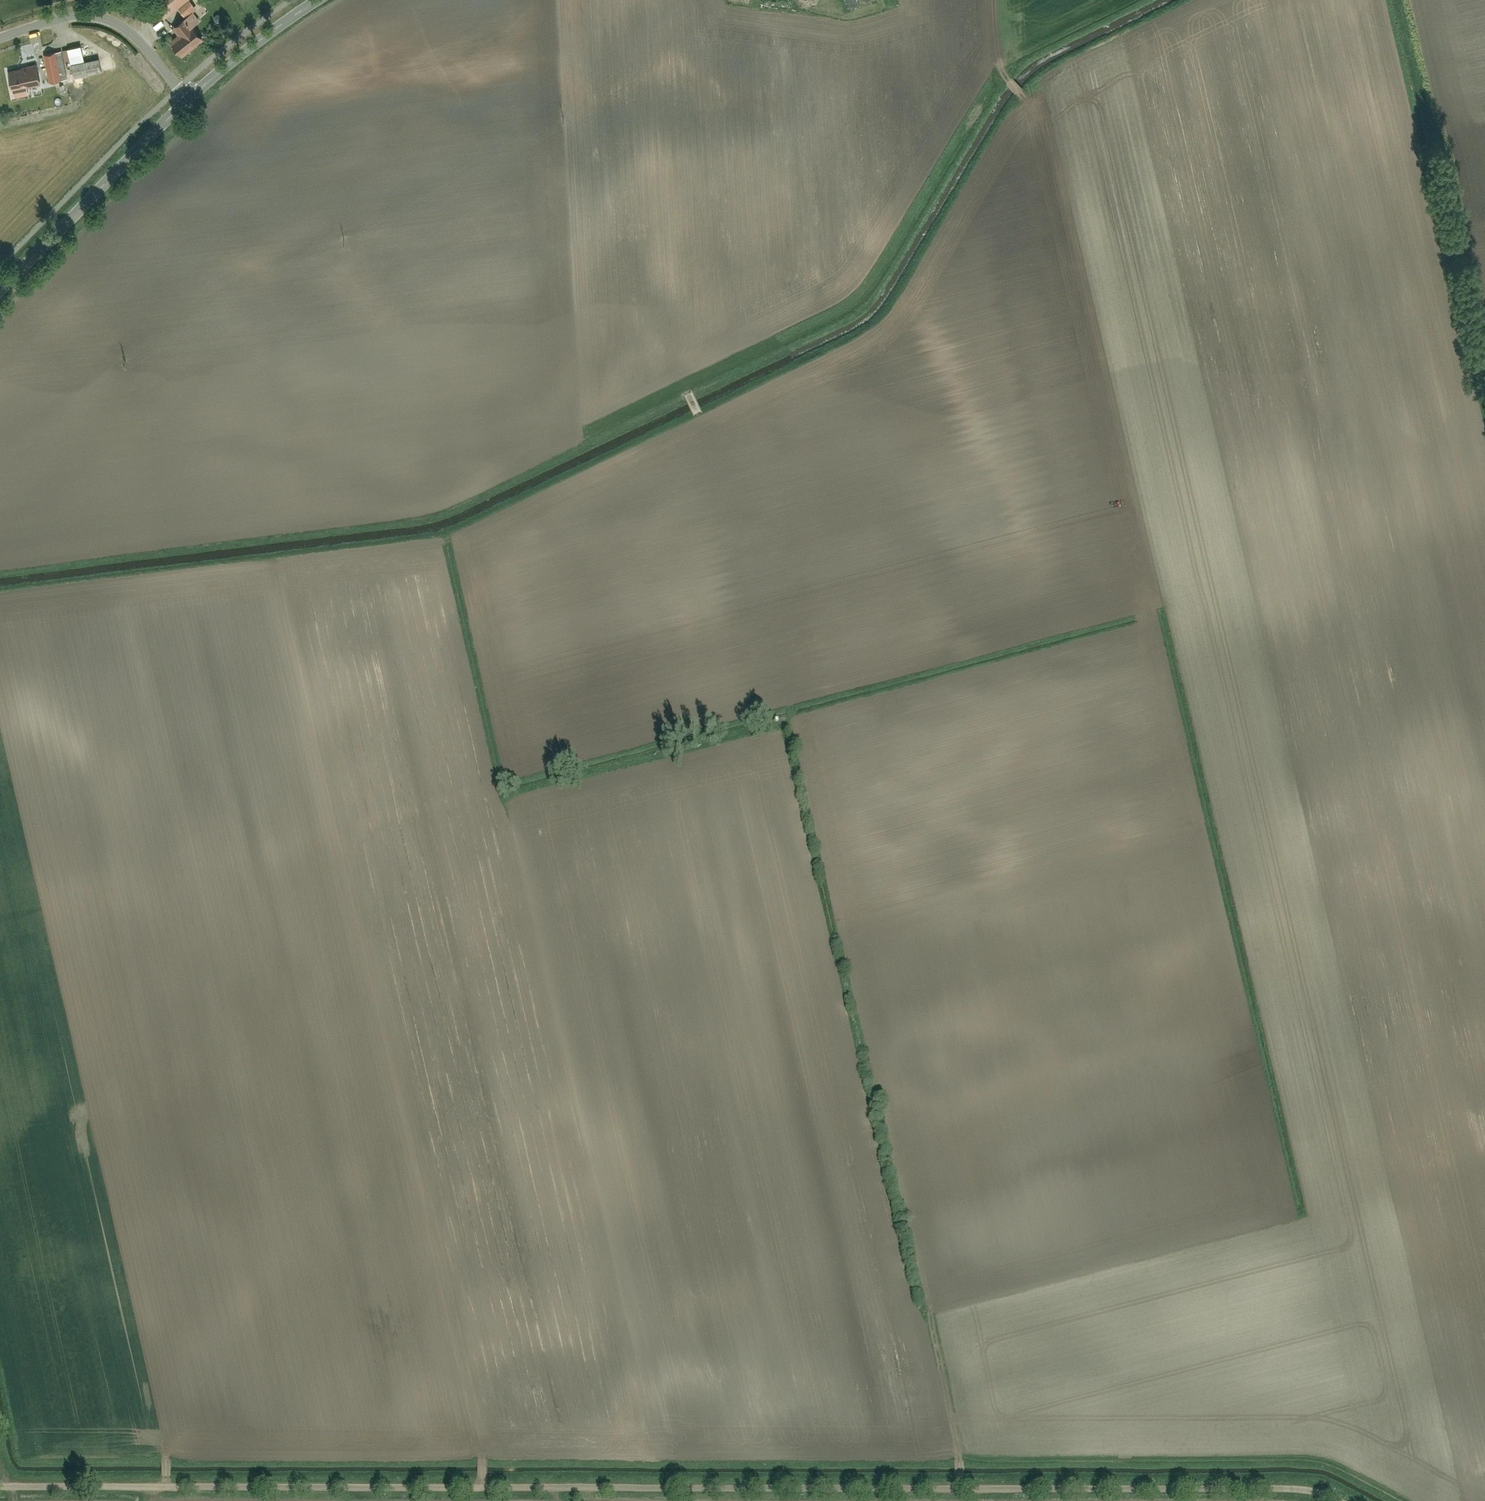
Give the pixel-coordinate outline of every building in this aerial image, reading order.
[(187,1),(189,0),(174,0),(169,4),(166,0),(164,0),(154,8),(162,19),(175,10),(193,29),(200,23),(192,13),(195,10),(187,1)] [(176,25),(170,31),(177,39),(169,46),(180,58),(200,40),(190,28),(184,33),(176,25)] [(82,63),(79,48),(43,56),(49,84),(100,73),(97,59),(82,63)] [(34,65),(8,69),(13,98),(26,96),(25,89),(38,87),(34,65)]
